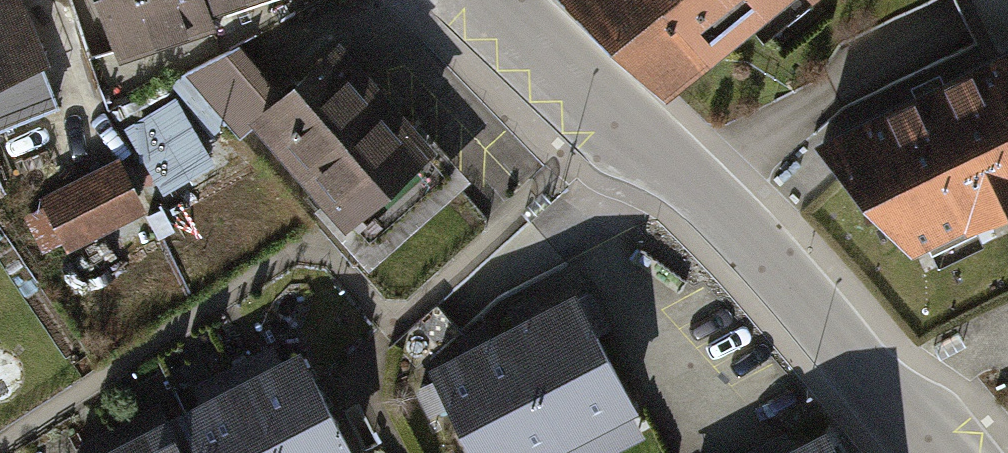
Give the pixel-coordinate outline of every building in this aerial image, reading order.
[(38,64),(12,0),(0,0),(0,80),(38,64)] [(107,60),(211,26),(205,11),(239,0),(87,0),(107,60)] [(647,0),(554,0),(661,105),(704,70),(647,0)] [(704,70),(791,0),(647,0),(704,70)] [(997,35),(1007,31),(1007,0),(985,0),(997,35)] [(293,182),(384,101),(333,44),(242,125),(293,182)] [(813,148),(913,258),(1007,209),(1007,44),(813,148)] [(185,95),(132,120),(165,190),(218,165),(185,95)] [(384,101),(293,182),(325,218),(358,189),(380,214),(421,177),(399,152),(416,137),(384,101)] [(115,165),(35,207),(62,258),(142,217),(115,165)] [(561,447),(564,452),(619,452),(645,440),(573,298),(503,333),(561,447)] [(503,333),(424,373),(465,452),(549,452),(561,447),(503,333)] [(295,348),(235,378),(274,452),(349,452),(295,348)] [(235,378),(176,408),(199,452),(274,452),(235,378)] [(176,408),(116,439),(124,452),(199,452),(176,408)] [(831,431),(790,452),(842,452),(831,431)] [(116,439),(88,452),(124,452),(116,439)]
